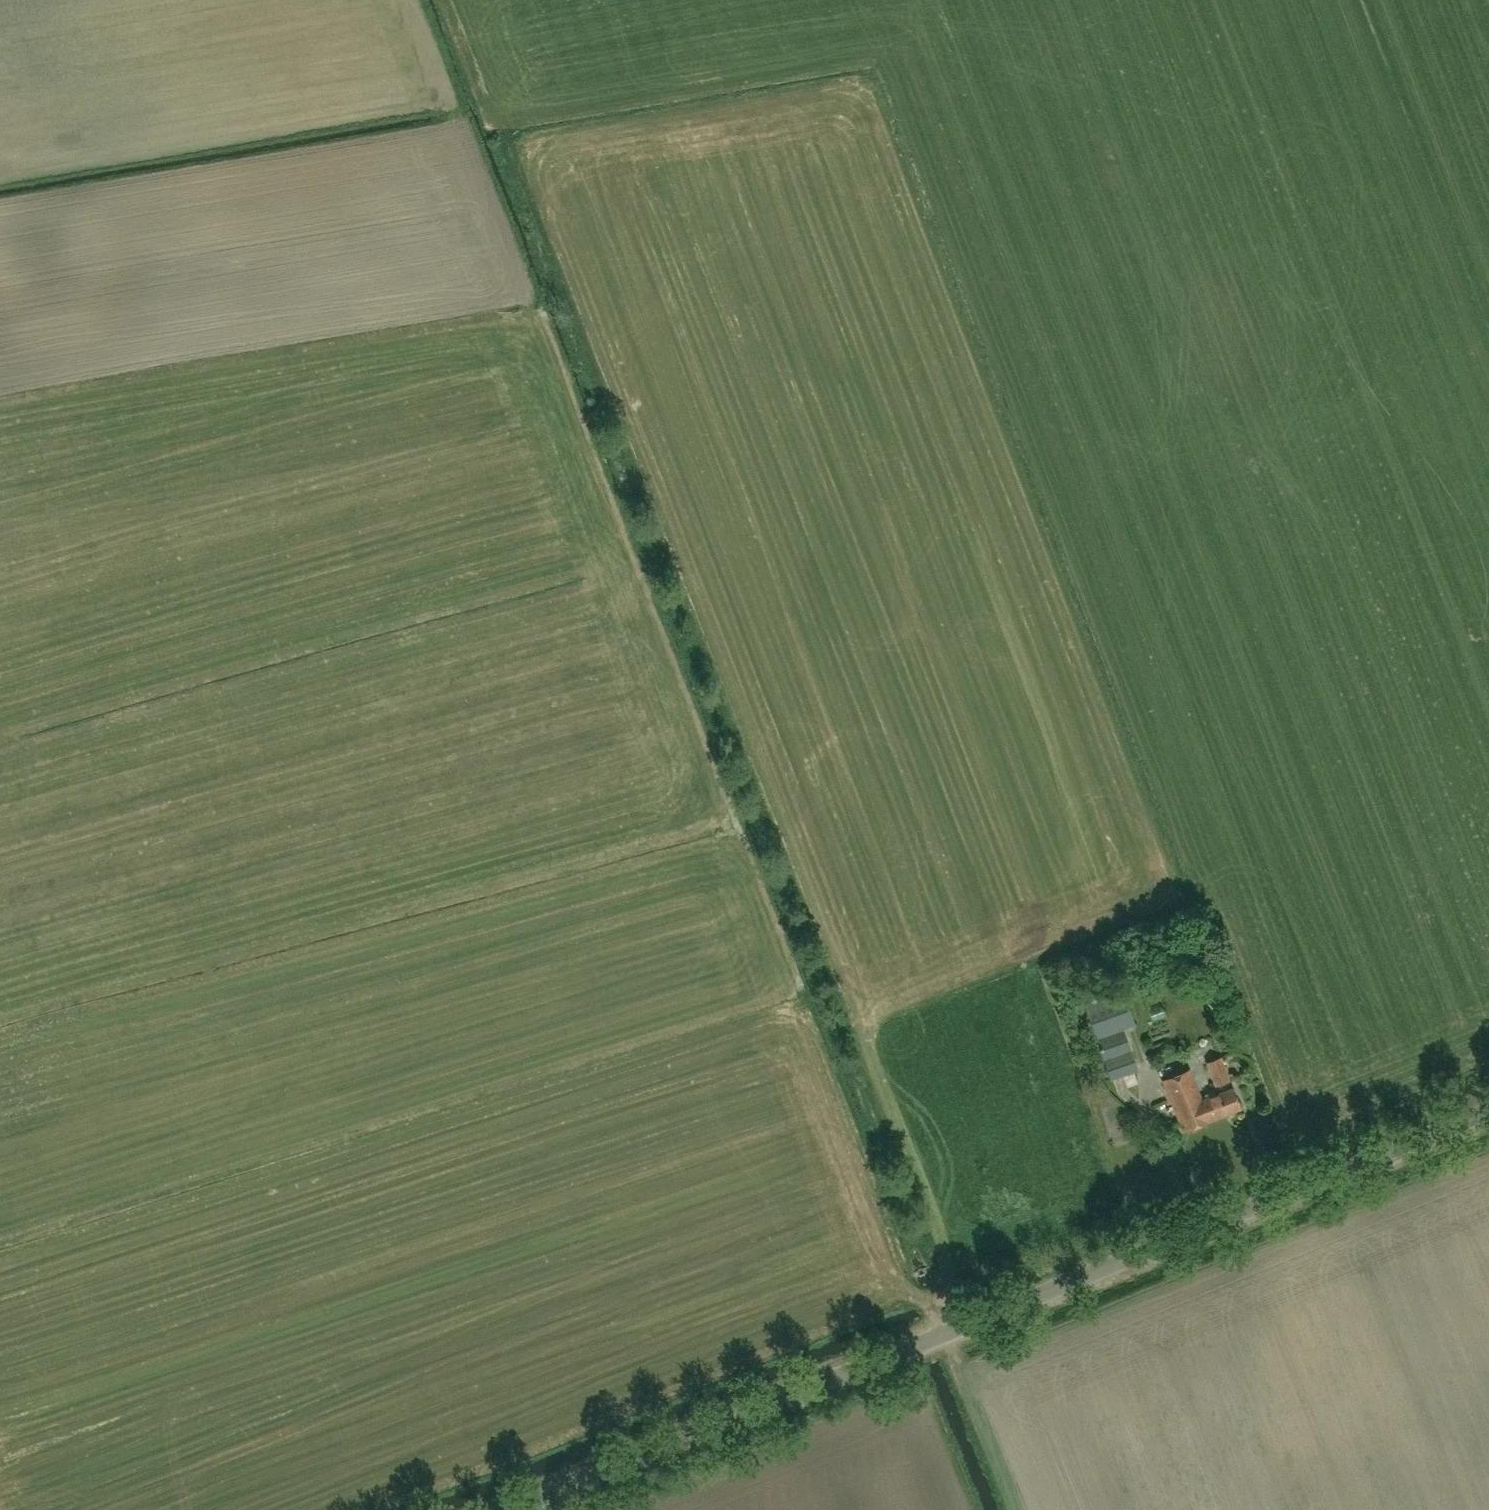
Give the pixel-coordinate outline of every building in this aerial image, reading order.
[(1140,941),(1143,949),(1152,945),(1150,938),(1140,941)] [(1133,1024),(1118,978),(1080,991),(1108,1078),(1137,1069),(1123,1027),(1133,1024)] [(1220,1057),(1207,1062),(1215,1085),(1229,1080),(1220,1057)] [(1201,1099),(1202,1099),(1189,1069),(1163,1080),(1184,1132),(1210,1121),(1209,1120),(1201,1099)] [(1231,1087),(1202,1099),(1201,1099),(1209,1120),(1240,1107),(1231,1087)]
